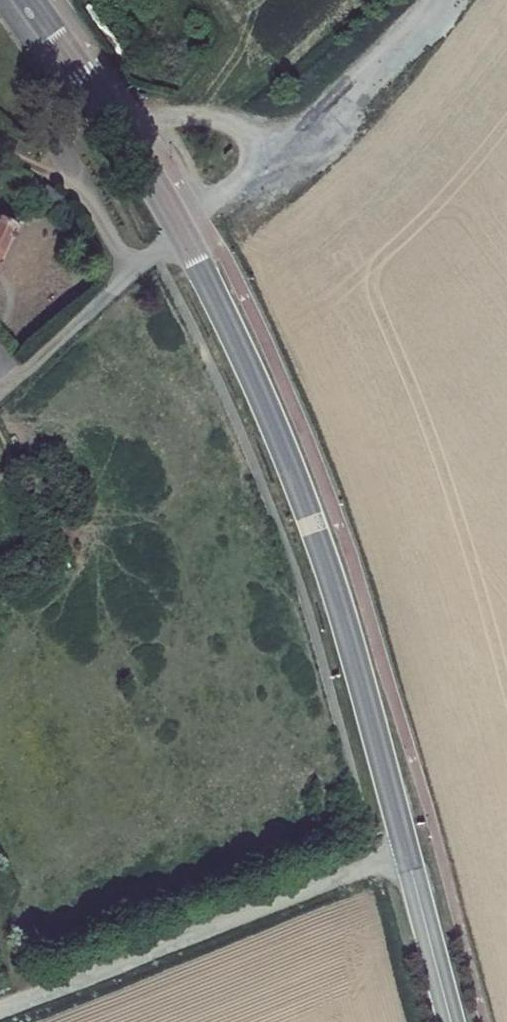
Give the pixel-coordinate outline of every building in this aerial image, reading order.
[(17,215),(0,207),(0,250),(1,248),(17,215)]
